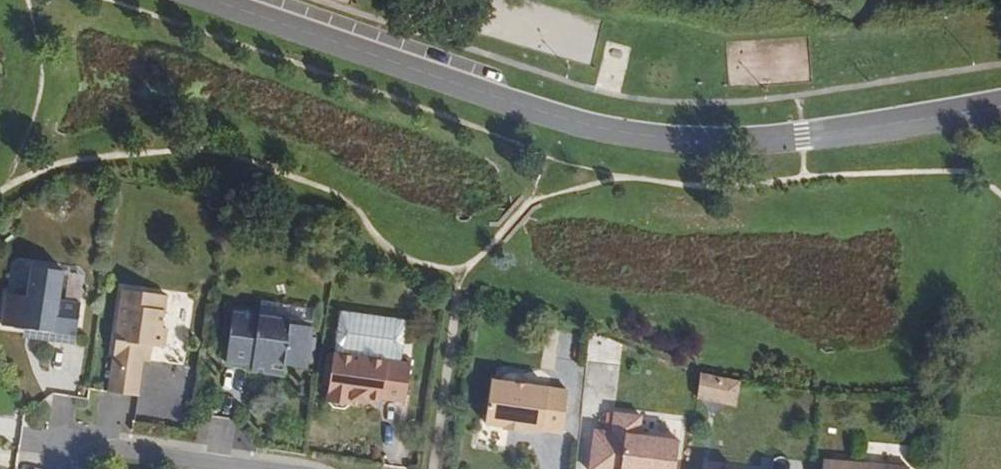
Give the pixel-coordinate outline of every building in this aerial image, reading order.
[(23,329),(22,339),(75,345),(81,303),(60,299),(65,272),(30,266),(26,295),(6,293),(1,326),(23,329)] [(122,290),(106,393),(138,397),(143,362),(149,362),(147,347),(164,349),(167,328),(162,327),(167,296),(122,290)] [(259,314),(259,315),(233,311),(225,363),(251,366),(251,371),(269,374),(284,375),(286,366),(271,364),(283,365),(307,368),(313,327),(291,324),(292,318),(259,314)] [(333,354),(325,403),(327,403),(331,409),(341,410),(346,406),(348,406),(349,400),(368,404),(369,400),(383,401),(383,399),(406,402),(411,365),(389,361),(388,362),(333,354)] [(741,381),(698,373),(696,401),(736,408),(741,381)] [(492,381),(485,424),(503,426),(503,429),(524,432),(524,429),(542,432),(542,431),(563,434),(569,390),(549,387),(549,389),(522,385),(522,383),(521,380),(519,378),(518,376),(515,375),(514,374),(510,374),(508,375),(505,375),(503,377),(502,379),(500,382),(492,381)] [(617,416),(615,436),(598,434),(595,468),(680,468),(683,441),(643,438),(644,418),(617,416)] [(828,459),(827,468),(915,468),(915,467),(828,459)]
